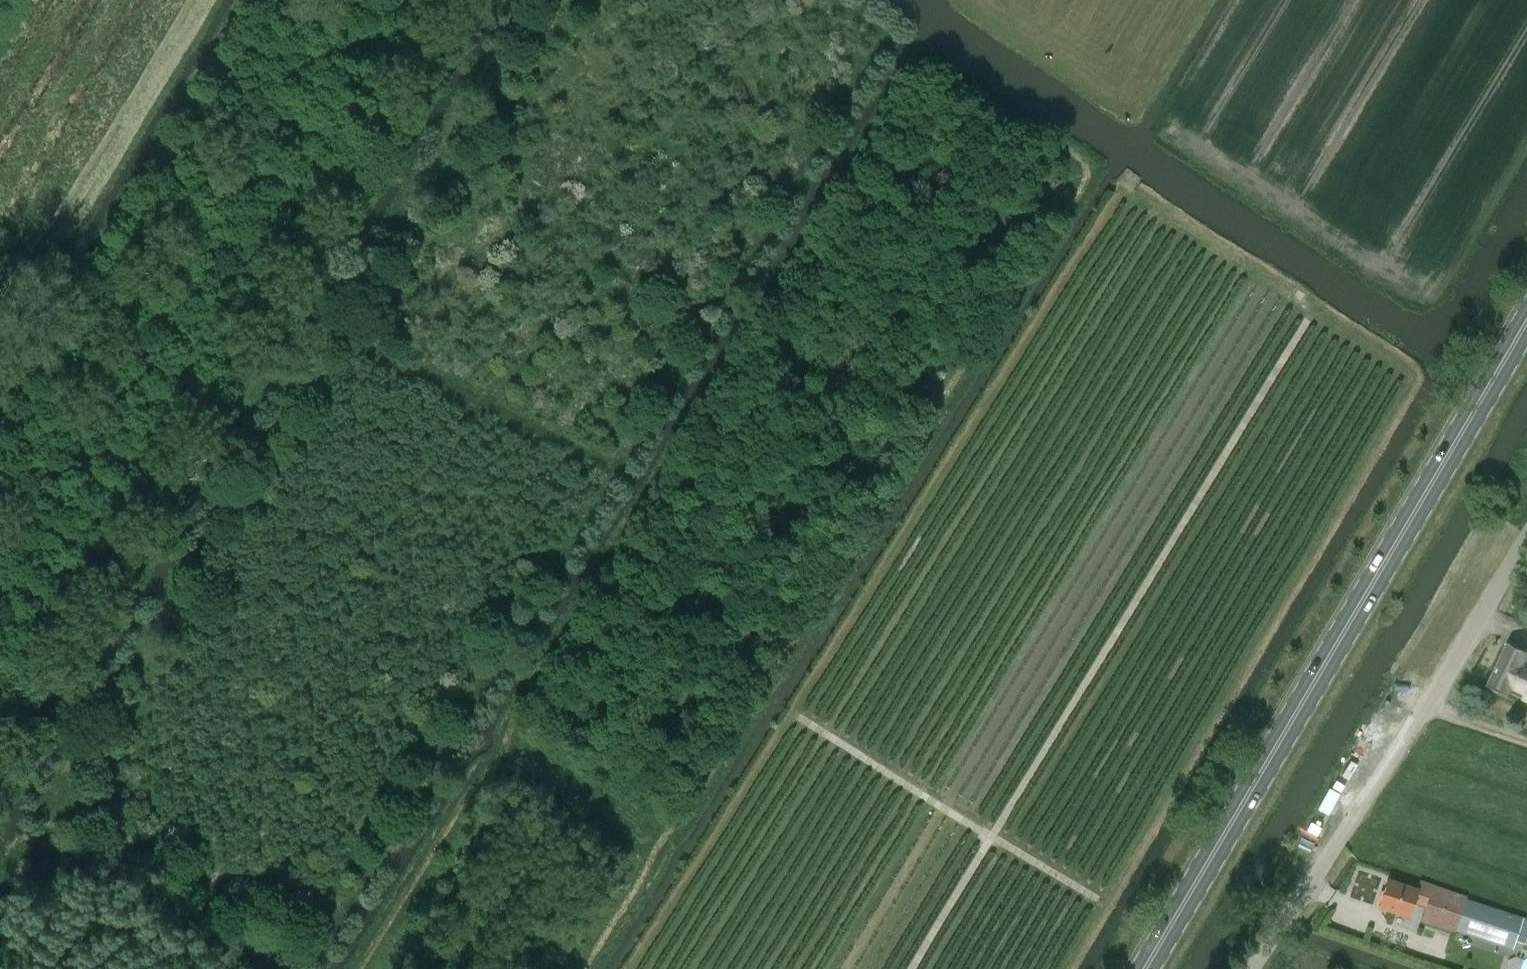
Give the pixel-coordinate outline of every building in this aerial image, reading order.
[(1509,642),(1489,685),(1509,695),(1510,692),(1526,700),(1526,650),(1509,642)] [(1378,906),(1409,917),(1414,904),(1425,908),(1421,920),(1455,932),(1463,908),(1472,911),(1468,924),(1515,940),(1517,936),(1525,939),(1526,933),(1526,919),(1466,899),(1467,896),(1420,881),(1417,890),(1387,880),(1378,906)]
